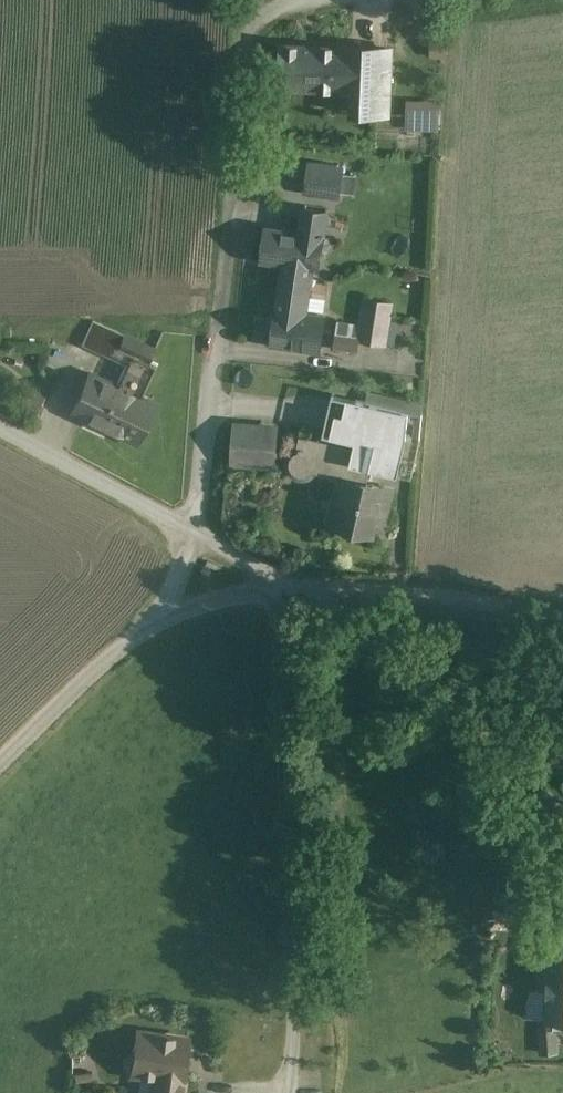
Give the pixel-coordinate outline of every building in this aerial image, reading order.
[(339,48),(282,46),(281,87),(361,90),(362,55),(339,54),(339,48)] [(392,48),(363,47),(361,90),(360,112),(389,114),(392,48)] [(407,129),(441,129),(441,105),(407,105),(407,129)] [(342,168),(311,163),(306,192),(338,196),(342,168)] [(347,171),(343,189),(356,192),(360,174),(347,171)] [(301,235),(267,230),(263,259),(284,262),(313,267),(318,267),(320,253),(322,253),(325,252),(327,250),(329,248),(329,246),(330,244),(330,243),(329,240),(327,238),(325,236),(322,235),(326,213),(305,210),(301,235)] [(313,267),(284,262),(283,271),(312,275),(313,267)] [(312,275),(283,271),(277,309),(272,345),(319,352),(325,316),(307,313),(312,275)] [(392,303),(366,299),(361,324),(359,339),(360,339),(386,343),(392,303)] [(361,324),(338,321),(334,347),(358,351),(360,339),(359,339),(361,324)] [(155,349),(124,335),(118,350),(131,356),(132,354),(150,363),(157,349),(156,348),(155,349)] [(150,363),(132,354),(131,356),(116,387),(143,399),(158,366),(150,363)] [(116,387),(90,375),(78,402),(90,408),(85,419),(129,440),(147,401),(116,387)] [(23,404),(41,409),(47,391),(28,386),(23,404)] [(422,414),(365,401),(360,424),(420,438),(422,414)] [(420,438),(360,424),(354,448),(300,436),(297,452),(292,457),(290,463),(292,470),(296,474),(303,476),(309,475),(315,471),(338,477),(339,477),(334,497),(342,499),(347,479),(367,484),(371,467),(411,477),(420,438)] [(275,429),(237,426),(235,451),(273,453),(275,429)] [(367,484),(347,479),(342,499),(336,525),(374,534),(378,517),(386,518),(393,490),(367,484)] [(551,952),(548,1018),(562,1019),(562,952),(551,952)] [(554,1021),(539,1022),(542,1053),(557,1052),(554,1021)] [(138,1032),(135,1054),(133,1054),(127,1059),(126,1068),(131,1074),(139,1075),(141,1074),(156,1076),(154,1092),(182,1092),(183,1092),(184,1081),(181,1078),(186,1038),(138,1032)] [(321,1080),(321,1072),(307,1072),(307,1081),(321,1080)]
